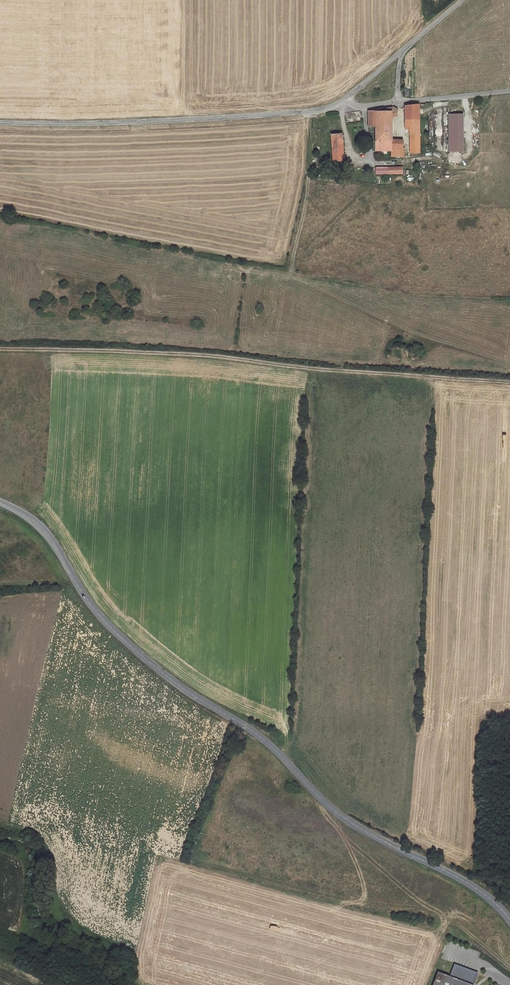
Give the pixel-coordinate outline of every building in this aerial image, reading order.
[(410,155),(420,155),(419,105),(404,107),(405,131),(409,131),(410,155)] [(374,112),(375,126),(392,126),(392,118),(397,115),(397,111),(391,109),(391,108),(381,109),(381,112),(374,112)] [(375,126),(374,112),(367,112),(367,127),(375,127),(375,126)] [(464,114),(449,114),(449,151),(464,151),(464,114)] [(392,149),(392,142),(392,126),(375,126),(375,127),(375,149),(390,149),(392,149)] [(341,135),(328,136),(331,162),(343,161),(341,135)] [(402,142),(392,142),(392,149),(390,149),(391,157),(404,157),(404,149),(402,149),(402,142)] [(463,967),(455,965),(451,977),(439,973),(434,984),(456,984),(463,967)] [(478,973),(463,967),(456,984),(474,984),(478,973)]
